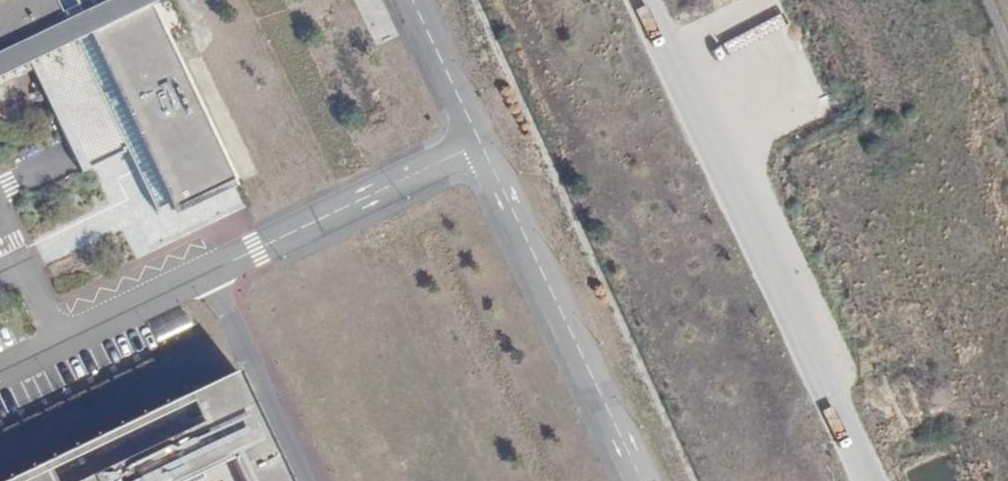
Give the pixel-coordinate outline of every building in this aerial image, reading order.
[(134,0),(0,0),(0,79),(25,67),(18,52),(134,0)] [(154,0),(134,0),(18,52),(25,67),(32,64),(58,119),(55,120),(72,156),(76,155),(83,171),(80,173),(81,175),(124,154),(123,152),(125,151),(155,211),(169,204),(173,211),(233,183),(150,8),(156,4),(154,0)] [(0,480),(198,480),(234,464),(242,480),(296,480),(241,365),(0,480)]
